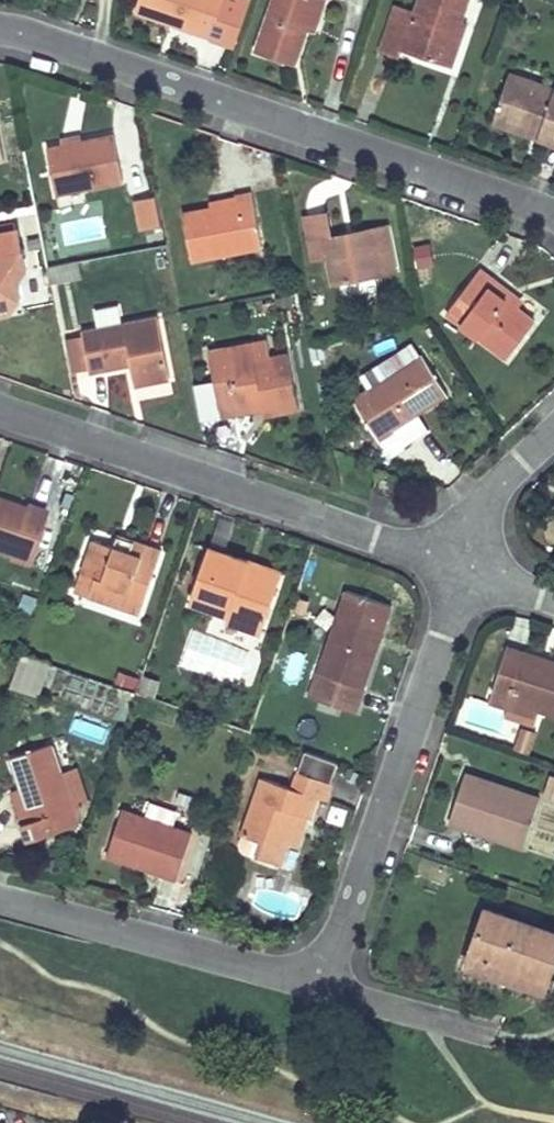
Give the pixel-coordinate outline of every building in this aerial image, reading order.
[(137,11),(211,36),(217,20),(241,29),(251,0),(141,0),(137,11)] [(256,53),(294,66),(306,30),(316,0),(274,0),(256,53)] [(306,30),(313,32),(324,0),(316,0),(306,30)] [(414,11),(395,5),(379,51),(398,57),(401,50),(451,67),(458,48),(453,47),(461,22),(469,0),(418,0),(414,11)] [(241,29),(217,20),(211,36),(236,44),(241,29)] [(461,22),(453,47),(458,48),(466,24),(461,22)] [(544,85),(510,73),(508,79),(542,90),(544,85)] [(544,85),(542,90),(508,79),(495,115),(534,128),(536,121),(543,124),(540,136),(553,140),(553,88),(544,85)] [(543,124),(536,121),(534,128),(495,115),(494,120),(540,136),(543,124)] [(56,194),(123,181),(115,136),(81,143),(63,146),(47,150),(56,194)] [(62,139),(63,146),(81,143),(80,136),(62,139)] [(209,209),(183,214),(192,261),(262,248),(252,192),(236,195),(238,204),(209,209)] [(207,202),(209,209),(238,204),(236,196),(207,202)] [(327,256),(333,283),(396,270),(387,227),(331,238),(326,214),(305,218),(313,259),(327,256)] [(160,215),(141,219),(147,248),(166,245),(160,215)] [(97,220),(64,222),(65,239),(98,238),(97,220)] [(18,231),(16,231),(14,224),(0,227),(0,304),(21,300),(17,284),(16,274),(26,272),(18,231)] [(76,262),(47,269),(51,284),(80,279),(76,262)] [(535,320),(491,287),(496,279),(481,268),(447,313),(507,358),(535,320)] [(26,272),(16,274),(17,284),(26,272)] [(373,279),(339,285),(341,296),(374,291),(373,279)] [(496,279),(491,287),(515,305),(520,298),(496,279)] [(0,304),(0,316),(11,313),(21,300),(0,304)] [(262,305),(264,313),(276,311),(274,303),(262,305)] [(101,325),(121,321),(118,305),(98,309),(101,325)] [(131,364),(135,385),(170,378),(158,319),(83,333),(90,372),(131,364)] [(210,353),(222,417),(240,414),(238,408),(262,404),(263,409),(264,416),(298,409),(288,355),(271,358),(267,342),(210,353)] [(363,378),(370,389),(421,357),(413,345),(363,378)] [(447,395),(422,356),(421,357),(370,389),(354,399),(379,439),(394,429),(404,446),(429,430),(418,413),(447,395)] [(238,408),(240,414),(263,409),(262,404),(238,408)] [(394,429),(379,439),(390,456),(404,446),(394,429)] [(30,562),(47,514),(0,498),(0,552),(30,562)] [(120,555),(125,538),(118,536),(114,548),(115,548),(113,553),(120,555)] [(89,596),(141,614),(162,551),(125,538),(120,555),(113,553),(115,548),(114,548),(94,540),(82,574),(95,579),(89,596)] [(280,581),(245,569),(248,561),(210,547),(191,601),(229,614),(226,622),(262,634),(280,581)] [(283,572),(248,561),(245,569),(280,581),(283,572)] [(95,579),(82,574),(76,592),(89,596),(95,579)] [(391,606),(346,590),(311,694),(356,710),(391,606)] [(507,647),(503,660),(520,665),(524,652),(507,647)] [(549,660),(547,666),(541,663),(543,658),(524,652),(520,665),(503,660),(489,703),(507,708),(510,701),(540,710),(553,715),(553,662),(549,660)] [(22,656),(12,688),(32,695),(40,672),(33,670),(37,661),(22,656)] [(50,666),(37,661),(33,670),(40,672),(32,695),(39,698),(50,666)] [(534,727),(540,710),(510,701),(507,708),(504,718),(534,727)] [(513,748),(530,752),(535,728),(518,724),(513,748)] [(62,773),(52,744),(9,758),(20,789),(30,822),(23,824),(29,842),(73,827),(80,806),(74,808),(62,773)] [(325,801),(339,763),(306,752),(293,789),(263,778),(242,836),(262,842),(256,857),(280,865),(298,814),(306,817),(309,818),(316,798),(325,801)] [(75,768),(62,773),(74,808),(80,806),(87,804),(75,768)] [(466,774),(449,822),(523,848),(540,799),(466,774)] [(553,797),(553,778),(549,777),(546,796),(553,797)] [(12,791),(23,824),(30,822),(20,789),(12,791)] [(122,810),(107,855),(177,879),(192,834),(122,810)] [(306,817),(298,814),(288,843),(296,846),(306,817)] [(535,926),(486,908),(464,971),(513,989),(535,926)] [(553,964),(553,932),(535,926),(513,989),(542,999),(553,964)]
